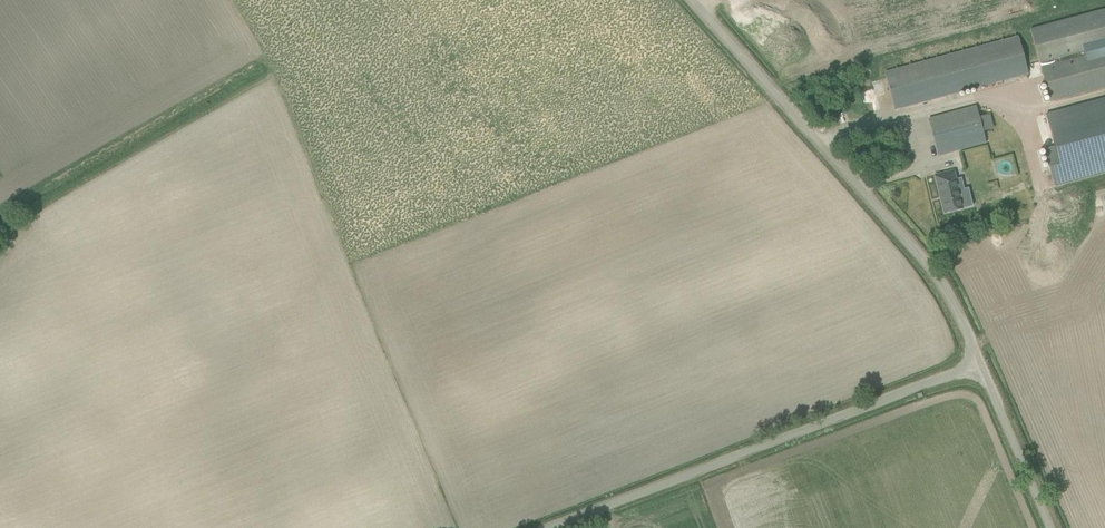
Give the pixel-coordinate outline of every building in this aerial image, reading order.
[(1030,29),(1050,101),(1104,87),(1104,9),(1030,29)] [(1028,73),(1018,36),(885,72),(895,109),(1028,73)] [(1054,187),(1104,173),(1104,98),(1046,114),(1054,146),(1044,149),(1054,187)] [(990,114),(979,117),(976,106),(928,119),(938,156),(986,143),(983,132),(995,129),(990,114)] [(944,213),(955,210),(963,209),(958,191),(964,190),(961,178),(956,180),(953,171),(935,175),(944,213)]
